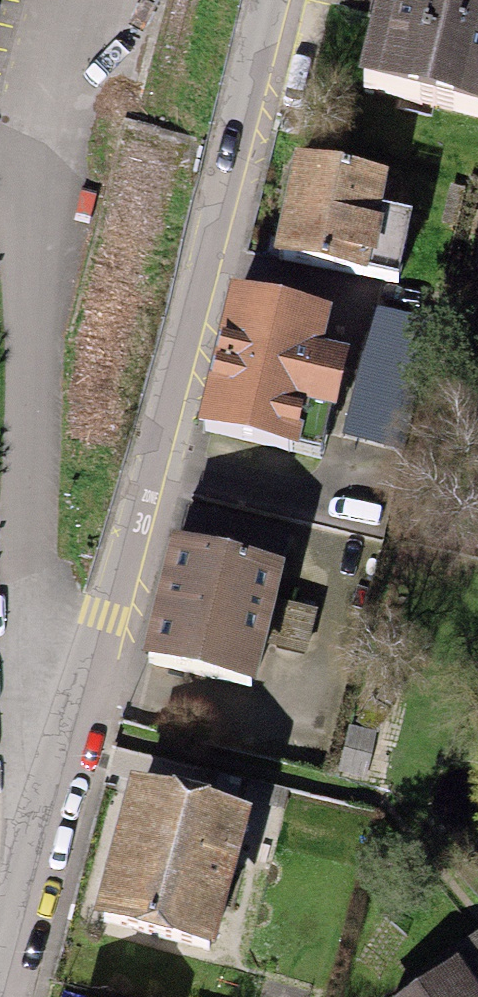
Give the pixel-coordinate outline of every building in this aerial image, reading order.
[(378,88),(477,111),(477,0),(397,0),(378,88)] [(300,159),(280,257),(364,274),(384,176),(300,159)] [(241,296),(213,427),(291,443),(320,312),(241,296)] [(182,571),(152,691),(243,714),(273,593),(182,571)] [(143,795),(108,933),(222,962),(258,824),(143,795)] [(443,996),(477,996),(477,972),(443,996)]
